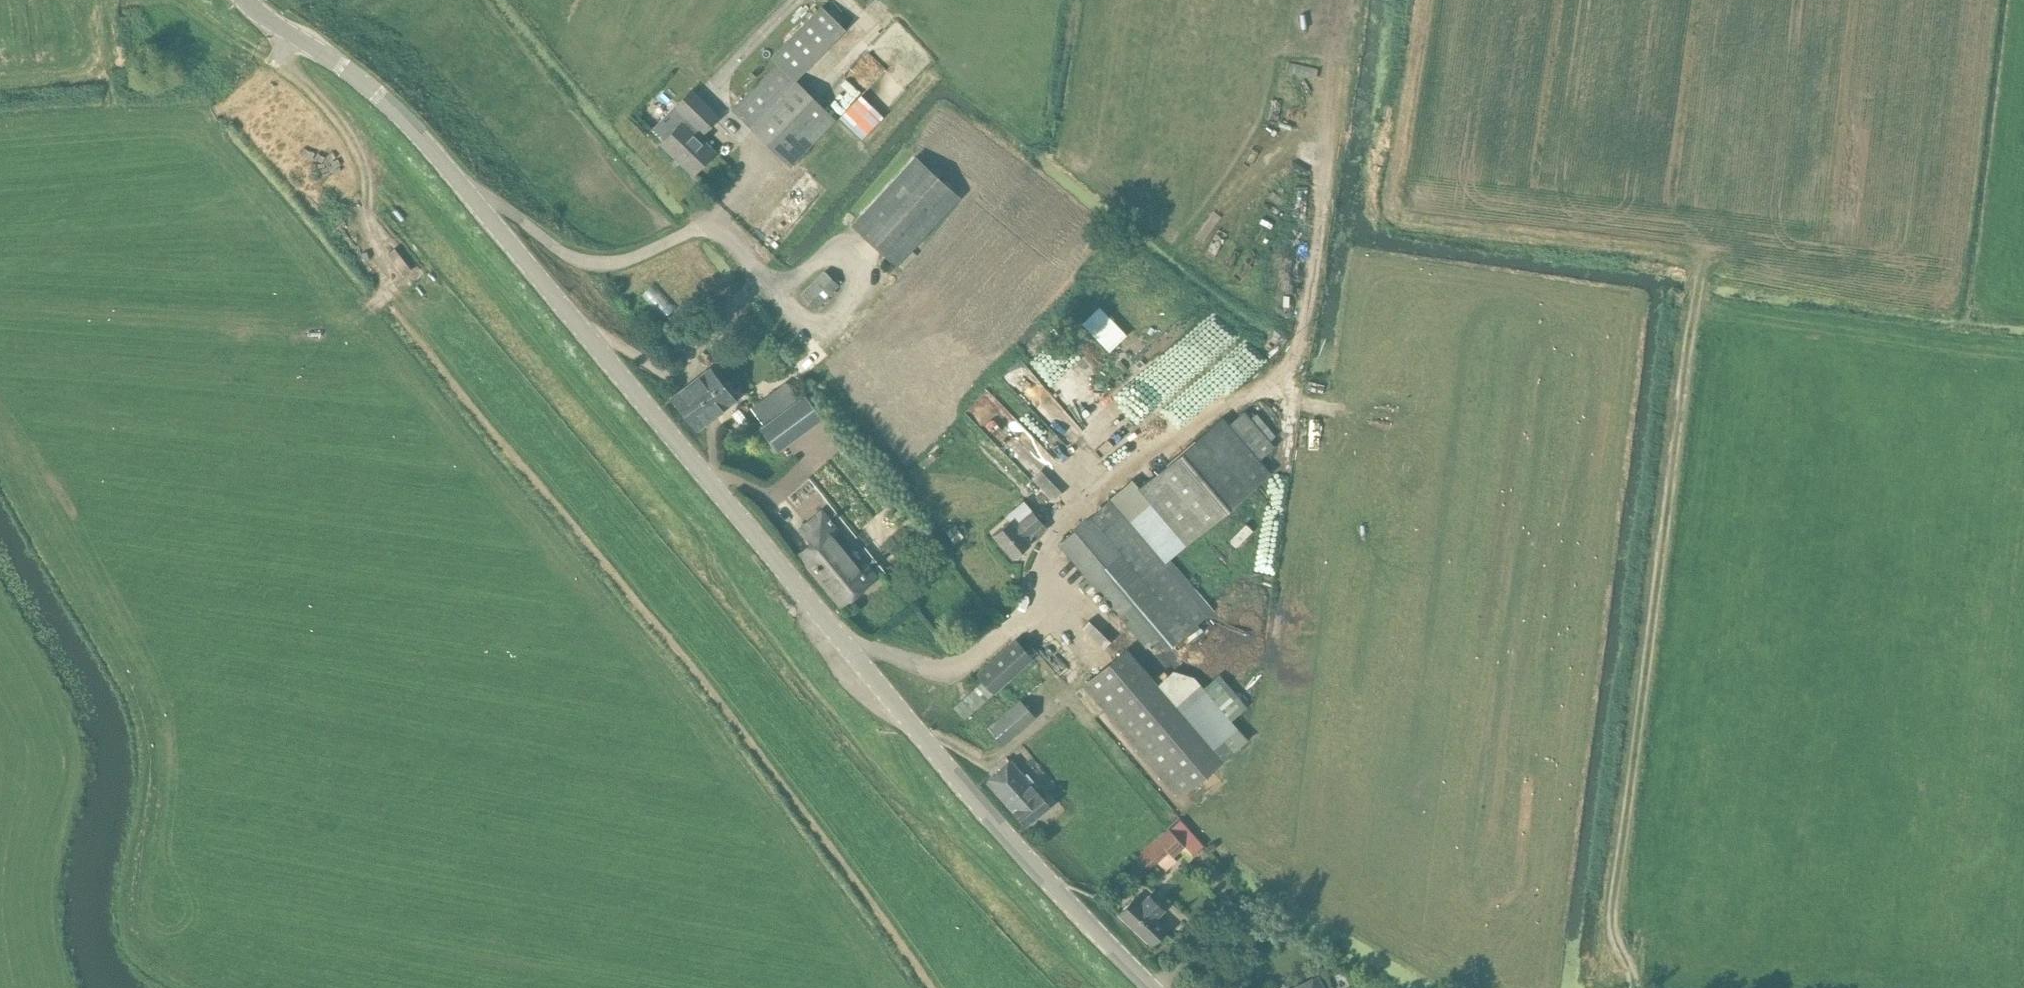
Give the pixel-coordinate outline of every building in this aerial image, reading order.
[(731,110),(790,168),(837,119),(796,80),(845,30),(821,6),(770,57),(776,63),(731,110)] [(676,106),(654,129),(665,140),(662,144),(693,174),(714,152),(696,134),(700,130),(704,133),(718,118),(691,91),(676,106)] [(860,96),(839,116),(861,138),(881,117),(860,96)] [(961,196),(916,155),(852,226),(896,268),(961,196)] [(824,271),(801,294),(816,309),(839,286),(824,271)] [(1098,305),(1080,323),(1110,351),(1127,333),(1098,305)] [(673,400),(685,415),(721,384),(710,370),(673,400)] [(685,415),(696,429),(733,399),(721,384),(685,415)] [(761,422),(786,403),(775,390),(751,409),(761,422)] [(805,396),(760,429),(776,452),(822,419),(805,396)] [(1036,474),(1053,454),(988,396),(980,405),(986,410),(978,419),(1000,438),(998,440),(1036,474)] [(1057,544),(1146,647),(1156,641),(1164,650),(1215,610),(1171,558),(1271,474),(1259,462),(1277,447),(1245,411),(1229,424),(1222,416),(1139,487),(1132,479),(1057,544)] [(870,582),(875,578),(876,577),(884,570),(809,480),(786,499),(807,525),(801,530),(816,549),(804,559),(842,605),(870,582)] [(992,535),(1013,559),(1031,543),(1026,538),(1044,524),(1024,500),(1007,515),(1011,519),(992,535)] [(957,526),(949,532),(956,543),(965,537),(957,526)] [(953,708),(965,720),(1033,658),(1016,639),(976,675),(982,681),(953,708)] [(1083,685),(1179,799),(1248,740),(1231,720),(1247,706),(1219,674),(1203,688),(1194,677),(1173,670),(1158,684),(1127,647),(1083,685)] [(1003,746),(1035,717),(1019,699),(987,728),(1003,746)] [(1013,813),(1026,828),(1050,807),(1037,791),(1012,763),(988,784),(1013,813)] [(1203,845),(1180,819),(1130,864),(1135,869),(1132,872),(1139,879),(1150,869),(1157,863),(1165,871),(1176,861),(1173,857),(1179,851),(1187,860),(1203,845)] [(1118,915),(1152,947),(1167,930),(1157,921),(1166,911),(1149,896),(1141,905),(1134,898),(1118,915)] [(1318,977),(1296,987),(1323,987),(1318,977)]
